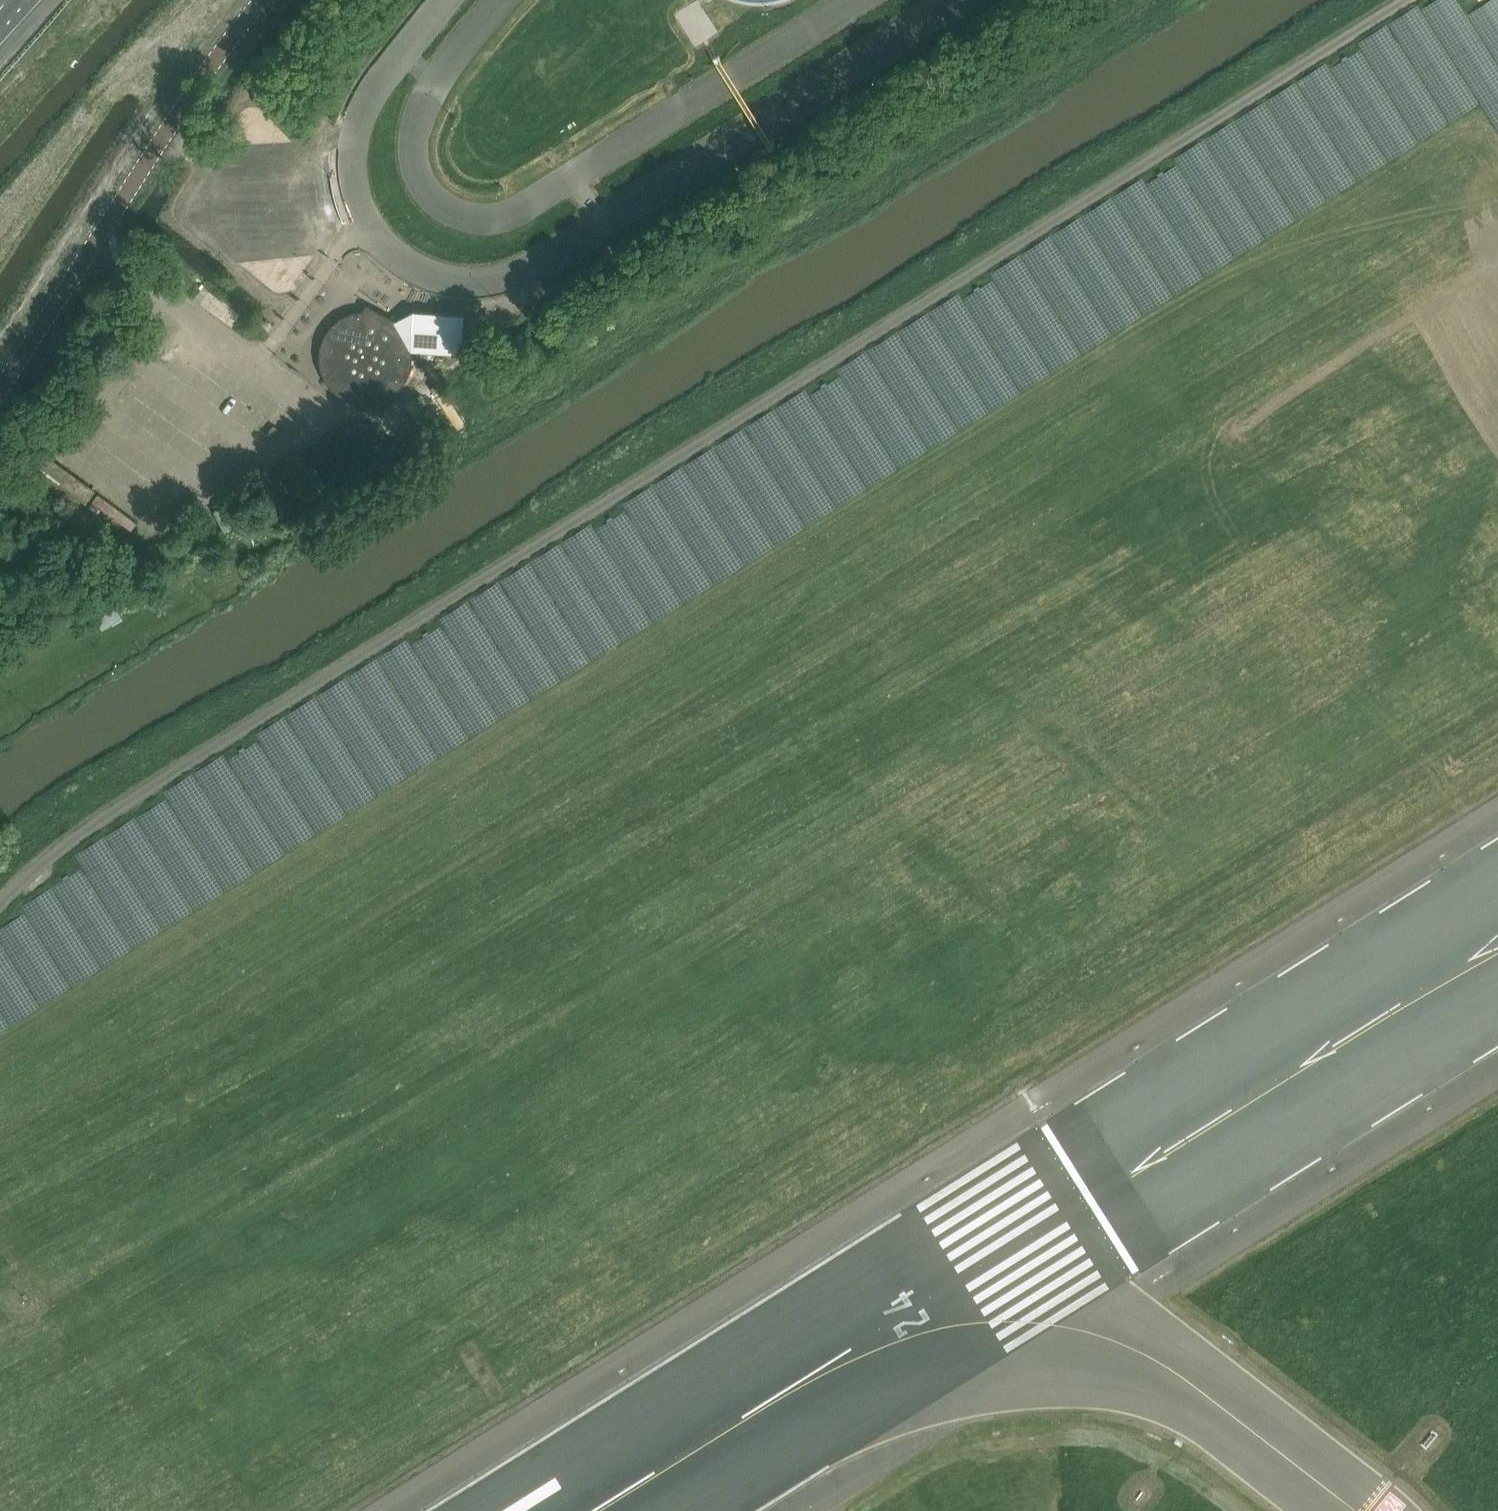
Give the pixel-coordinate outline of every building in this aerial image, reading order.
[(409,369),(410,356),(409,344),(405,331),(399,335),(395,329),(393,327),(392,326),(390,325),(387,323),(382,321),(373,318),(369,318),(364,318),(364,311),(351,314),(342,319),(333,327),(325,337),(321,347),(319,360),(321,372),(327,384),(336,393),(345,400),(357,403),(366,405),(379,401),(389,398),(399,390),(405,381),(409,369)] [(96,490),(51,457),(50,456),(34,478),(91,518),(105,498),(95,491),(96,490)]
